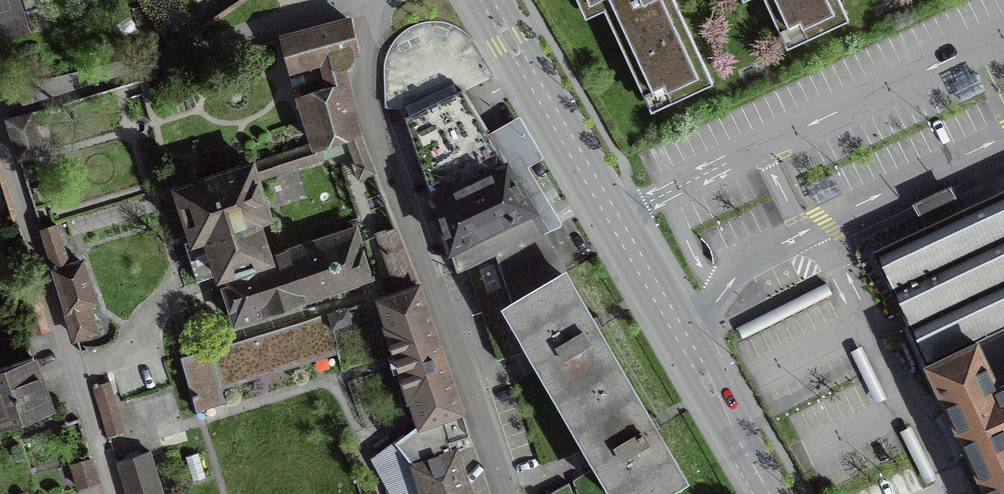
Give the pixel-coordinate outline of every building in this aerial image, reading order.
[(586,18),(604,9),(650,109),(709,82),(671,0),(578,0),(586,18)] [(788,46),(847,19),(838,0),(767,0),(788,46)] [(315,147),(357,133),(341,69),(345,67),(349,64),(351,59),(352,53),(355,53),(348,22),(282,39),(290,69),(322,61),(329,89),(299,98),(314,145),(315,147)] [(530,212),(533,211),(461,92),(404,119),(456,271),(465,268),(494,255),(538,237),(543,234),(530,212)] [(41,153),(30,114),(6,121),(18,159),(41,153)] [(357,133),(315,147),(314,145),(201,181),(197,178),(191,178),(188,181),(186,185),(176,189),(192,239),(182,242),(195,282),(218,275),(234,324),(370,279),(354,230),(267,258),(255,220),(267,217),(255,180),(350,150),(355,163),(352,165),(358,179),(372,173),(357,133)] [(946,220),(875,253),(923,355),(958,429),(988,493),(1003,493),(1003,193),(946,220)] [(55,226),(40,231),(76,338),(95,332),(86,304),(95,302),(81,262),(68,266),(55,226)] [(398,293),(417,287),(394,228),(377,235),(398,293)] [(511,305),(561,276),(538,237),(494,255),(511,305)] [(512,306),(511,305),(494,255),(465,268),(496,362),(527,352),(524,341),(526,340),(530,337),(512,306)] [(551,373),(589,439),(585,441),(607,478),(611,476),(621,493),(652,493),(680,478),(651,434),(659,429),(656,423),(653,418),(645,423),(638,412),(641,410),(593,333),(601,328),(597,322),(595,318),(587,323),(580,311),(583,310),(561,276),(511,305),(512,306),(530,337),(526,340),(547,375),(551,373)] [(832,293),(826,281),(737,325),(743,337),(832,293)] [(417,287),(398,293),(376,300),(385,326),(382,327),(393,360),(396,359),(399,367),(396,368),(407,400),(410,399),(419,425),(372,460),(381,478),(387,493),(468,493),(454,454),(456,453),(452,441),(468,436),(461,412),(417,287)] [(343,370),(327,315),(180,358),(196,413),(343,370)] [(887,395),(863,344),(851,350),(876,401),(887,395)] [(31,359),(0,370),(0,429),(50,411),(32,359),(31,359)] [(109,436),(121,432),(107,385),(95,390),(109,436)] [(937,476),(911,425),(900,430),(926,482),(937,476)] [(148,453),(115,464),(124,493),(161,493),(148,453)] [(192,482),(204,478),(197,455),(184,458),(192,482)] [(83,487),(97,482),(90,460),(76,464),(83,487)] [(567,485),(552,493),(570,493),(567,485)]
